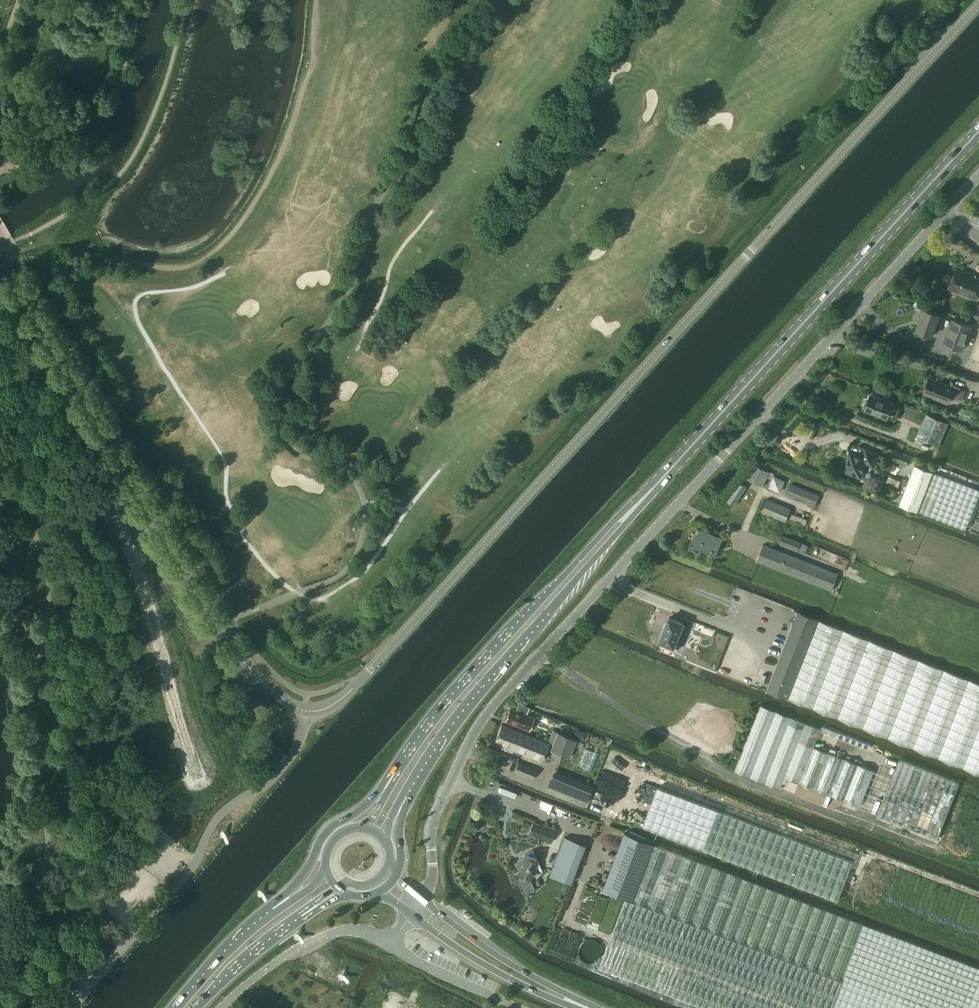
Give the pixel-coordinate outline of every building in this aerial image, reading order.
[(957,269),(949,288),(977,299),(978,294),(978,278),(957,269)] [(968,315),(978,319),(978,316),(978,312),(970,308),(968,315)] [(925,309),(917,330),(932,335),(935,327),(939,329),(942,322),(937,320),(939,314),(925,309)] [(944,343),(962,349),(971,326),(953,319),(944,343)] [(926,380),(924,384),(926,386),(924,393),(948,402),(950,396),(956,399),(961,387),(955,385),(954,387),(930,377),(929,379),(926,380)] [(865,410),(887,418),(893,403),(871,395),(868,401),(866,401),(864,406),(866,408),(865,410)] [(949,423),(926,414),(917,437),(940,446),(949,423)] [(859,455),(850,452),(846,463),(844,463),(841,471),(854,476),(854,475),(861,478),(866,465),(867,465),(870,459),(876,461),(879,454),(866,449),(863,456),(859,454),(859,455)] [(768,477),(772,479),(774,473),(753,464),(746,478),(763,486),(768,477)] [(899,505),(918,512),(965,530),(978,494),(978,490),(933,472),(914,465),(899,505)] [(787,495),(815,506),(820,495),(791,483),(787,495)] [(762,511),(786,521),(792,508),(767,498),(762,511)] [(790,518),(806,524),(807,520),(791,513),(790,518)] [(693,547),(716,556),(723,537),(700,528),(693,547)] [(782,534),(779,543),(806,553),(809,544),(801,541),(783,534),(782,534)] [(764,544),(757,561),(832,590),(838,573),(764,544)] [(767,689),(815,708),(978,773),(978,683),(798,611),(767,689)] [(664,630),(660,641),(675,647),(675,646),(679,648),(682,641),(689,624),(684,623),(669,617),(668,619),(667,622),(665,627),(664,630)] [(517,710),(511,708),(508,715),(506,715),(505,718),(506,720),(506,721),(529,730),(535,717),(527,714),(529,708),(519,704),(517,710)] [(785,777),(856,805),(871,767),(815,745),(822,728),(762,704),(736,770),(780,788),(785,777)] [(549,743),(501,724),(494,741),(542,761),(549,743)] [(584,732),(575,728),(572,735),(581,739),(584,732)] [(553,730),(548,741),(550,742),(553,743),(551,749),(570,757),(577,740),(555,731),(553,730)] [(585,748),(579,764),(591,769),(598,753),(585,748)] [(877,813),(937,837),(959,783),(899,758),(877,813)] [(537,769),(519,762),(515,771),(533,779),(537,769)] [(592,790),(593,787),(554,771),(553,774),(548,786),(587,802),(592,790)] [(644,824),(643,825),(670,835),(703,848),(767,872),(799,884),(807,887),(838,899),(853,861),(718,809),(658,786),(644,824)] [(556,831),(533,822),(528,833),(551,842),(556,831)] [(600,966),(711,1007),(978,1007),(978,967),(863,923),(654,843),(626,832),(626,833),(605,888),(626,896),(610,937),(608,943),(600,966)] [(585,845),(565,837),(550,874),(571,882),(585,845)] [(517,860),(516,863),(518,868),(517,871),(522,881),(527,892),(534,889),(529,878),(532,877),(533,874),(531,871),(534,865),(535,869),(543,872),(534,850),(524,855),(523,857),(517,860)] [(95,921),(93,923),(94,925),(95,924),(98,928),(97,929),(100,932),(103,930),(100,926),(99,927),(96,923),(95,921)]
